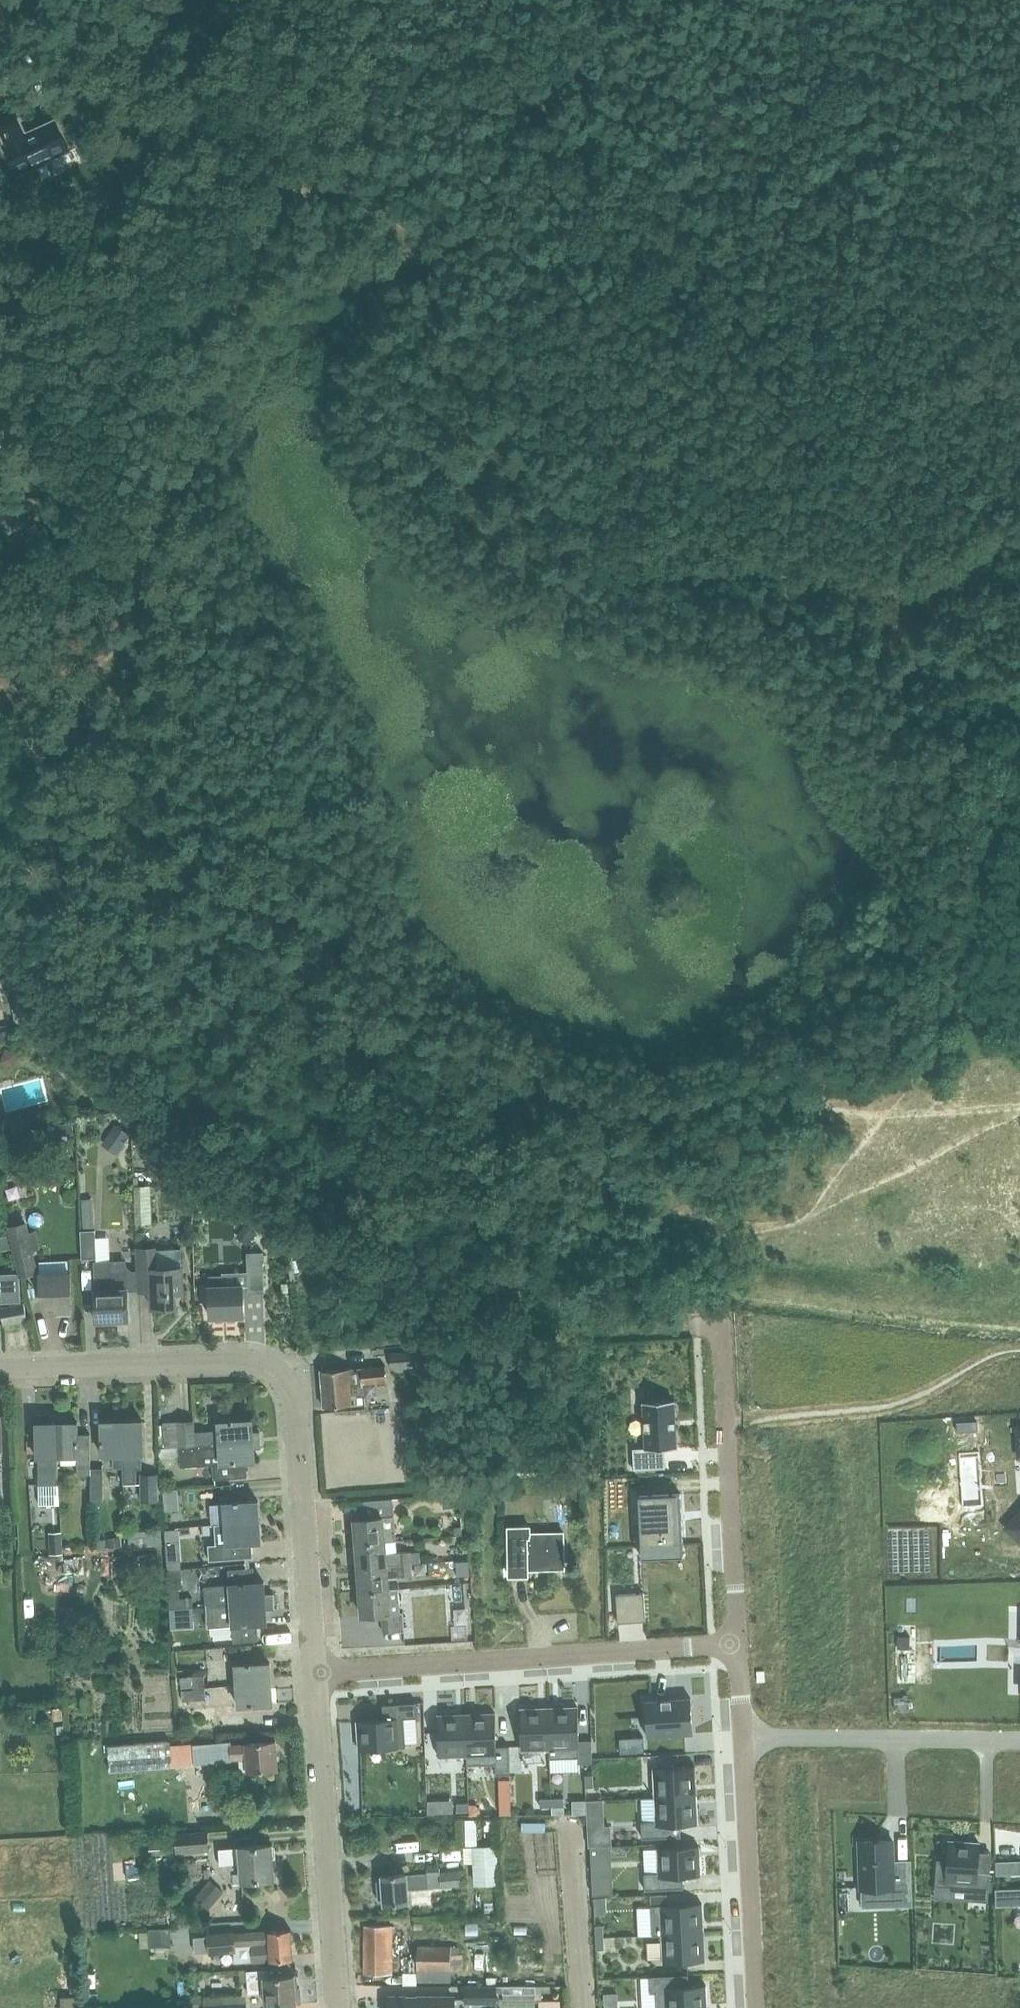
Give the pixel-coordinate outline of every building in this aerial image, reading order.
[(13,161),(19,174),(70,150),(56,119),(26,133),(19,118),(0,127),(0,130),(6,142),(5,143),(13,161)] [(16,522),(7,507),(0,511),(0,531),(16,522)] [(36,524),(28,528),(32,536),(40,532),(36,524)] [(16,990),(18,1000),(11,1002),(15,1023),(24,1022),(22,1014),(26,1013),(23,999),(21,999),(20,989),(16,990)] [(115,1123),(106,1137),(122,1148),(131,1134),(115,1123)] [(66,1160),(72,1150),(61,1143),(54,1154),(66,1160)] [(135,1184),(133,1221),(150,1222),(151,1185),(135,1184)] [(11,1226),(15,1247),(22,1275),(37,1271),(32,1252),(41,1249),(37,1231),(29,1233),(27,1222),(11,1226)] [(246,1225),(237,1237),(248,1245),(257,1233),(246,1225)] [(80,1228),(80,1230),(81,1246),(81,1257),(96,1256),(95,1228),(80,1228)] [(155,1247),(138,1248),(139,1271),(140,1291),(152,1291),(152,1307),(176,1306),(176,1291),(184,1291),(183,1271),(183,1267),(182,1267),(181,1249),(179,1249),(155,1250),(155,1247)] [(265,1292),(264,1253),(248,1253),(249,1293),(265,1292)] [(110,1258),(94,1259),(96,1295),(97,1315),(108,1314),(108,1320),(129,1320),(128,1300),(128,1287),(127,1273),(110,1273),(110,1258)] [(72,1310),(71,1271),(41,1273),(42,1297),(46,1297),(47,1311),(72,1310)] [(0,1274),(0,1283),(1,1302),(21,1301),(20,1273),(0,1274)] [(209,1275),(210,1296),(211,1316),(245,1315),(244,1284),(223,1285),(222,1274),(209,1275)] [(25,1302),(1,1307),(4,1323),(28,1319),(25,1302)] [(413,1348),(390,1351),(392,1369),(415,1367),(413,1348)] [(360,1393),(365,1392),(364,1384),(385,1382),(384,1365),(321,1370),(324,1407),(352,1405),(351,1393),(360,1393)] [(644,1448),(631,1448),(632,1468),(664,1466),(663,1447),(675,1446),(672,1399),(642,1400),(644,1448)] [(402,1406),(403,1416),(411,1416),(410,1406),(402,1406)] [(37,1422),(37,1457),(39,1457),(40,1484),(40,1504),(59,1504),(58,1484),(58,1457),(57,1414),(49,1414),(50,1422),(37,1422)] [(58,1457),(59,1457),(77,1456),(78,1474),(91,1474),(91,1468),(91,1434),(78,1434),(78,1421),(65,1422),(65,1414),(57,1414),(58,1457)] [(977,1418),(957,1419),(957,1429),(978,1427),(977,1418)] [(164,1422),(166,1447),(261,1439),(260,1431),(252,1432),(251,1420),(253,1420),(253,1419),(218,1422),(219,1430),(195,1431),(194,1420),(164,1422)] [(114,1468),(123,1467),(123,1420),(102,1421),(103,1456),(114,1455),(114,1468)] [(123,1420),(123,1467),(124,1484),(137,1483),(137,1469),(142,1468),(141,1455),(144,1455),(143,1420),(123,1420)] [(261,1447),(261,1439),(166,1447),(159,1447),(159,1455),(182,1455),(182,1466),(214,1463),(215,1478),(248,1476),(248,1475),(247,1475),(246,1461),(256,1460),(256,1459),(254,1459),(253,1448),(261,1447)] [(104,1469),(91,1468),(91,1474),(92,1501),(104,1501),(104,1469)] [(143,1501),(158,1501),(157,1475),(142,1475),(143,1501)] [(224,1486),(199,1488),(200,1501),(225,1499),(224,1486)] [(178,1489),(164,1490),(165,1510),(180,1509),(178,1489)] [(458,1493),(443,1495),(444,1509),(460,1507),(458,1493)] [(681,1493),(639,1495),(641,1544),(683,1542),(682,1520),(682,1511),(681,1493)] [(357,1543),(387,1541),(396,1540),(393,1498),(364,1500),(365,1518),(355,1519),(357,1543)] [(226,1523),(260,1520),(259,1500),(224,1503),(226,1523)] [(262,1541),(260,1520),(226,1523),(215,1524),(216,1543),(208,1544),(209,1560),(253,1557),(252,1542),(262,1541)] [(463,1534),(462,1526),(454,1527),(455,1535),(463,1534)] [(564,1568),(565,1568),(564,1532),(531,1532),(530,1526),(508,1526),(509,1575),(529,1575),(528,1561),(536,1561),(536,1567),(564,1566),(564,1568)] [(166,1529),(167,1540),(178,1539),(177,1529),(166,1529)] [(162,1530),(129,1532),(130,1548),(162,1546),(162,1530)] [(123,1546),(121,1536),(108,1539),(110,1548),(123,1546)] [(61,1537),(51,1537),(52,1553),(62,1553),(61,1537)] [(107,1548),(106,1539),(96,1540),(97,1549),(107,1548)] [(411,1552),(388,1554),(387,1541),(357,1543),(359,1567),(412,1564),(421,1563),(420,1553),(411,1554),(411,1552)] [(77,1560),(48,1557),(45,1577),(75,1580),(77,1560)] [(472,1576),(470,1562),(458,1564),(459,1577),(472,1576)] [(391,1589),(390,1578),(413,1576),(412,1564),(359,1567),(361,1591),(391,1589)] [(206,1606),(275,1601),(274,1593),(264,1594),(263,1583),(265,1582),(264,1581),(255,1582),(254,1567),(228,1569),(229,1584),(204,1586),(206,1606)] [(391,1589),(361,1591),(363,1616),(383,1614),(396,1614),(401,1613),(399,1588),(391,1589)] [(645,1592),(617,1594),(619,1622),(647,1620),(645,1592)] [(169,1598),(170,1608),(189,1607),(188,1597),(169,1598)] [(233,1641),(239,1641),(259,1639),(258,1623),(267,1622),(267,1621),(266,1621),(265,1610),(275,1609),(275,1601),(206,1606),(207,1627),(232,1625),(233,1641)] [(193,1607),(189,1607),(170,1608),(172,1629),(195,1627),(193,1607)] [(398,1631),(396,1614),(383,1614),(384,1632),(398,1631)] [(899,1634),(899,1648),(910,1648),(910,1634),(899,1634)] [(897,1649),(895,1681),(912,1682),(914,1650),(897,1649)] [(237,1685),(272,1683),(270,1662),(235,1665),(237,1685)] [(194,1688),(206,1687),(205,1675),(181,1677),(182,1689),(194,1688)] [(273,1703),(272,1683),(237,1685),(238,1706),(273,1703)] [(206,1687),(194,1688),(194,1690),(181,1691),(182,1701),(207,1699),(206,1687)] [(691,1697),(645,1700),(648,1736),(693,1733),(691,1697)] [(384,1718),(357,1720),(359,1750),(406,1747),(406,1742),(418,1741),(416,1717),(418,1717),(417,1702),(383,1704),(384,1718)] [(535,1708),(520,1708),(521,1750),(542,1749),(549,1749),(550,1749),(549,1707),(535,1708)] [(552,1707),(549,1707),(550,1749),(549,1749),(550,1758),(556,1758),(578,1757),(579,1757),(579,1727),(578,1707),(574,1707),(552,1707)] [(64,1719),(63,1708),(53,1708),(54,1720),(64,1719)] [(496,1713),(467,1714),(468,1755),(467,1755),(467,1765),(496,1764),(496,1774),(510,1774),(510,1746),(497,1746),(496,1713)] [(467,1714),(438,1715),(439,1756),(467,1755),(468,1755),(467,1714)] [(620,1738),(622,1753),(645,1751),(643,1736),(620,1738)] [(194,1768),(193,1739),(107,1741),(108,1770),(194,1768)] [(247,1772),(258,1771),(278,1769),(276,1740),(229,1744),(230,1757),(246,1756),(247,1772)] [(219,1744),(195,1746),(196,1762),(220,1760),(219,1744)] [(695,1765),(654,1768),(655,1797),(697,1794),(695,1765)] [(593,1774),(585,1775),(586,1787),(594,1786),(593,1774)] [(657,1820),(642,1821),(643,1838),(682,1836),(681,1825),(698,1824),(697,1794),(655,1797),(657,1820)] [(552,1797),(540,1798),(541,1806),(553,1805),(552,1797)] [(552,1797),(553,1805),(565,1805),(564,1797),(552,1797)] [(440,1799),(427,1800),(428,1811),(428,1813),(440,1812),(440,1799)] [(457,1802),(458,1810),(470,1810),(469,1803),(469,1802),(457,1802)] [(475,1803),(469,1803),(470,1810),(470,1814),(480,1814),(480,1808),(475,1803)] [(511,1803),(501,1804),(501,1814),(511,1814),(511,1810),(511,1803)] [(497,1830),(497,1818),(484,1819),(485,1831),(497,1830)] [(478,1819),(466,1819),(467,1845),(478,1845),(478,1819)] [(520,1820),(521,1830),(544,1830),(544,1819),(520,1820)] [(610,1820),(587,1821),(588,1841),(611,1840),(610,1820)] [(206,1831),(175,1833),(176,1852),(208,1850),(206,1831)] [(396,1841),(397,1852),(420,1851),(419,1840),(396,1841)] [(893,1840),(860,1841),(861,1889),(895,1887),(895,1900),(913,1900),(912,1870),(894,1871),(893,1840)] [(937,1859),(935,1885),(975,1888),(974,1900),(988,1901),(990,1872),(978,1871),(980,1842),(950,1840),(948,1860),(937,1859)] [(165,1854),(165,1843),(150,1844),(151,1855),(165,1854)] [(241,1881),(254,1880),(274,1878),(272,1844),(217,1848),(219,1864),(240,1863),(241,1881)] [(475,1885),(500,1884),(497,1845),(472,1847),(475,1885)] [(659,1872),(644,1873),(645,1890),(684,1888),(683,1876),(701,1875),(699,1845),(658,1847),(659,1872)] [(1019,1875),(1019,1858),(994,1858),(994,1875),(1019,1875)] [(428,1872),(402,1874),(382,1875),(384,1903),(412,1901),(411,1889),(429,1888),(429,1887),(463,1884),(462,1869),(440,1871),(440,1867),(427,1868),(428,1872)] [(607,1870),(591,1871),(591,1883),(592,1895),(600,1894),(608,1894),(607,1870)] [(207,1911),(225,1892),(212,1879),(194,1899),(207,1911)] [(858,1885),(839,1886),(840,1910),(859,1909),(858,1885)] [(1011,1886),(998,1887),(999,1904),(1012,1904),(1011,1886)] [(607,1896),(593,1897),(594,1912),(608,1911),(607,1896)] [(702,1903),(651,1905),(653,1935),(662,1934),(704,1932),(702,1903)] [(636,1906),(637,1935),(650,1934),(649,1905),(636,1906)] [(465,1937),(477,1937),(477,1923),(465,1923),(465,1937)] [(603,1935),(603,1923),(595,1924),(595,1936),(603,1935)] [(393,1925),(389,1925),(365,1925),(365,1973),(393,1973),(393,1925)] [(172,1946),(171,1928),(150,1929),(150,1947),(172,1946)] [(236,1932),(208,1935),(210,1953),(236,1951),(236,1961),(253,1960),(253,1961),(270,1960),(274,1960),(293,1959),(292,1929),(272,1930),(241,1932),(236,1932)] [(704,1932),(662,1934),(664,1963),(705,1961),(704,1932)] [(596,1948),(604,1947),(603,1935),(595,1936),(596,1948)] [(458,1946),(418,1947),(418,1982),(451,1982),(451,1968),(464,1969),(464,1955),(458,1954),(458,1946)] [(296,1987),(295,1975),(269,1977),(268,1969),(248,1970),(240,1970),(241,1981),(248,1980),(249,1993),(266,1992),(267,2005),(297,2003),(297,2002),(301,2002),(300,1987),(296,1987)] [(650,1976),(650,1993),(656,1992),(657,2007),(708,2007),(706,1984),(689,1985),(689,1974),(650,1976)] [(504,1994),(542,1994),(542,1986),(465,1985),(465,2003),(496,2004),(496,1992),(504,1992),(504,1994)] [(75,1993),(59,1993),(59,2007),(76,2007),(75,1993)] [(612,1993),(600,1994),(601,2002),(613,2001),(612,1993)] [(246,2003),(224,2004),(224,1995),(192,1997),(192,2007),(247,2007),(246,2003)] [(410,1996),(390,1996),(390,2007),(455,2007),(455,1997),(410,1996)] [(174,2007),(186,2007),(185,1999),(174,1999),(174,2007)] [(539,2000),(539,2007),(561,2007),(561,1999),(539,2000)]
